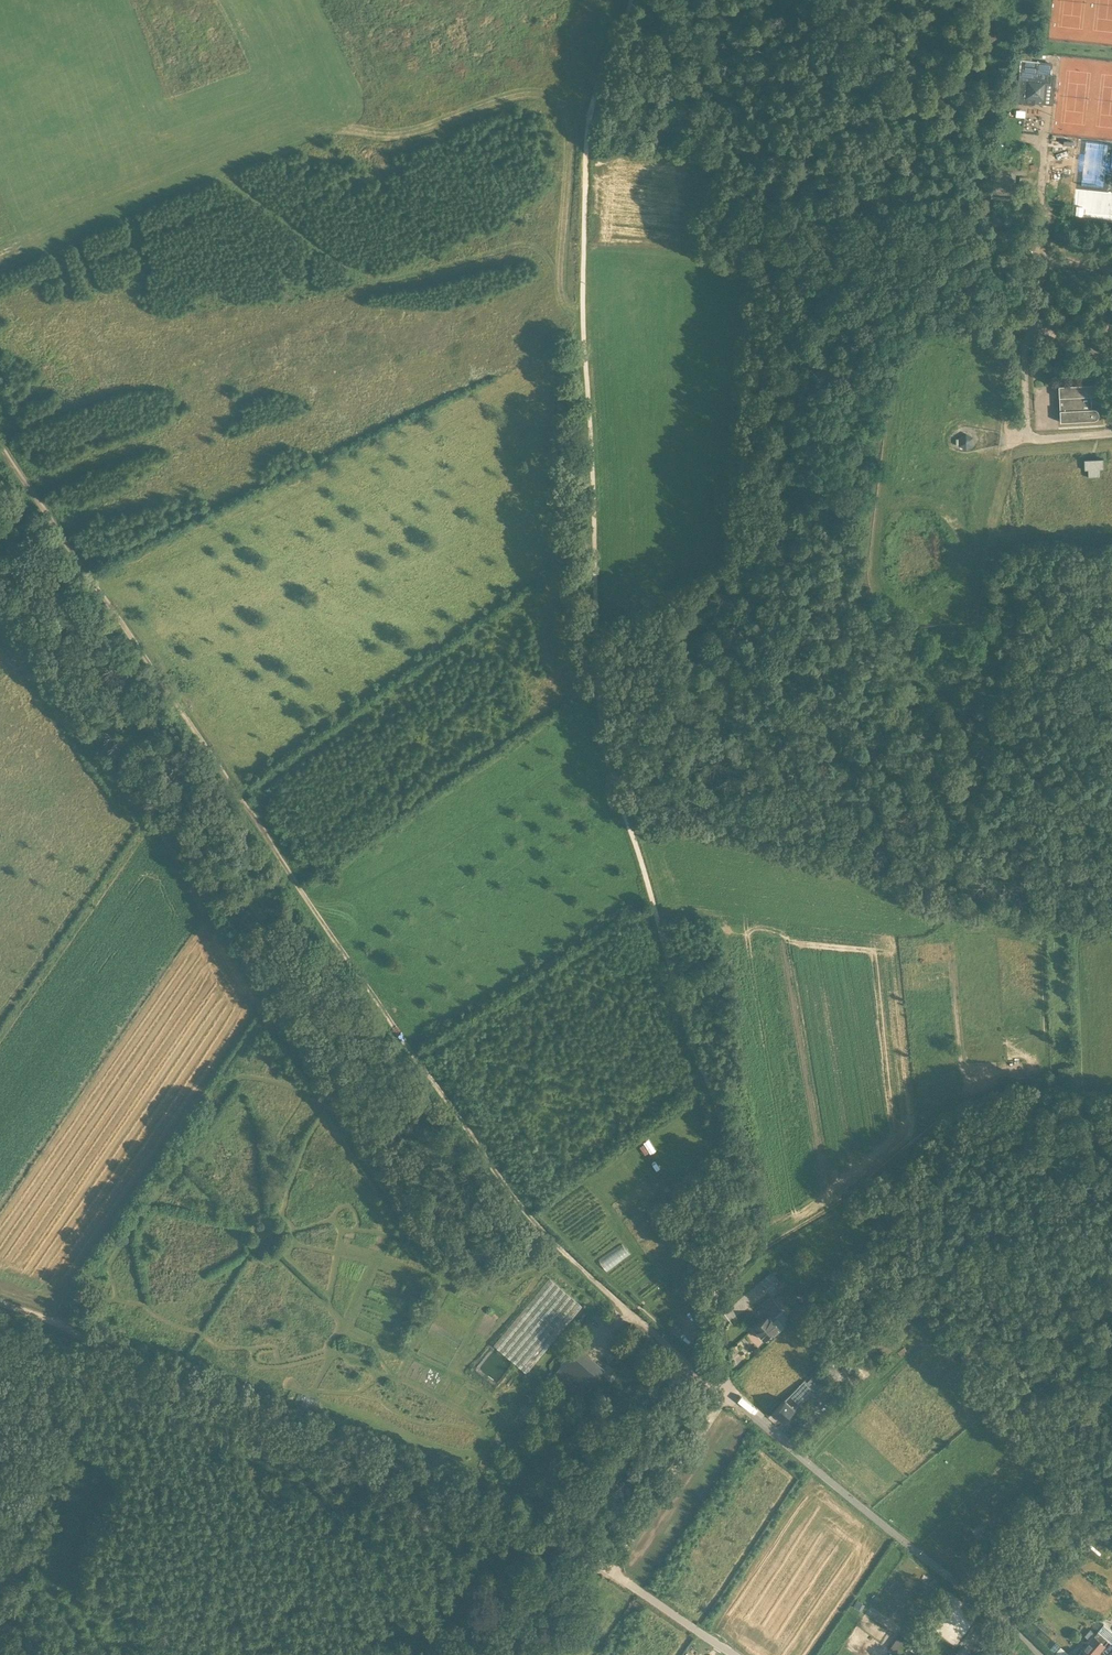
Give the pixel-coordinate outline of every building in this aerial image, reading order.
[(1050,83),(1052,63),(1031,61),(1021,59),(1014,102),(1034,105),(1035,99),(1043,100),(1045,83),(1050,83)] [(928,346),(928,354),(940,355),(940,347),(928,346)] [(1036,387),(1038,431),(1059,430),(1059,421),(1060,420),(1061,422),(1094,421),(1097,420),(1099,418),(1099,415),(1099,412),(1097,410),(1094,409),(1092,409),(1091,396),(1093,396),(1094,396),(1096,394),(1098,393),(1098,390),(1097,387),(1095,385),(1093,385),(1036,387)] [(960,447),(974,447),(975,434),(960,434),(960,447)] [(1103,460),(1085,461),(1086,471),(1088,471),(1089,478),(1101,477),(1101,470),(1103,470),(1103,460)] [(888,1236),(884,1230),(876,1237),(881,1243),(888,1236)] [(626,1244),(601,1258),(607,1269),(632,1256),(626,1244)] [(770,1293),(782,1283),(772,1271),(760,1281),(770,1293)] [(526,1373),(582,1307),(550,1279),(494,1346),(526,1373)] [(827,1279),(818,1286),(823,1292),(831,1285),(827,1279)] [(764,1340),(777,1328),(772,1323),(784,1313),(780,1308),(772,1299),(758,1312),(765,1319),(754,1329),(764,1340)] [(627,1356),(642,1338),(635,1333),(621,1351),(627,1356)] [(901,1358),(911,1347),(907,1343),(896,1354),(901,1358)] [(605,1370),(577,1347),(554,1375),(582,1397),(605,1370)] [(834,1348),(826,1355),(837,1367),(845,1359),(834,1348)] [(625,1362),(619,1357),(613,1364),(620,1369),(625,1362)] [(847,1377),(830,1360),(822,1369),(839,1386),(847,1377)] [(814,1390),(832,1408),(839,1401),(832,1395),(834,1393),(815,1374),(807,1382),(814,1390)] [(805,1380),(774,1412),(783,1421),(795,1409),(796,1409),(814,1390),(805,1380)] [(1111,1548),(1111,1532),(1106,1529),(1100,1544),(1111,1548)] [(891,1649),(897,1652),(909,1635),(903,1631),(891,1649)] [(1097,1654),(1100,1654),(1109,1645),(1099,1635),(1091,1643),(1085,1643),(1085,1650),(1079,1654),(1097,1654)]
